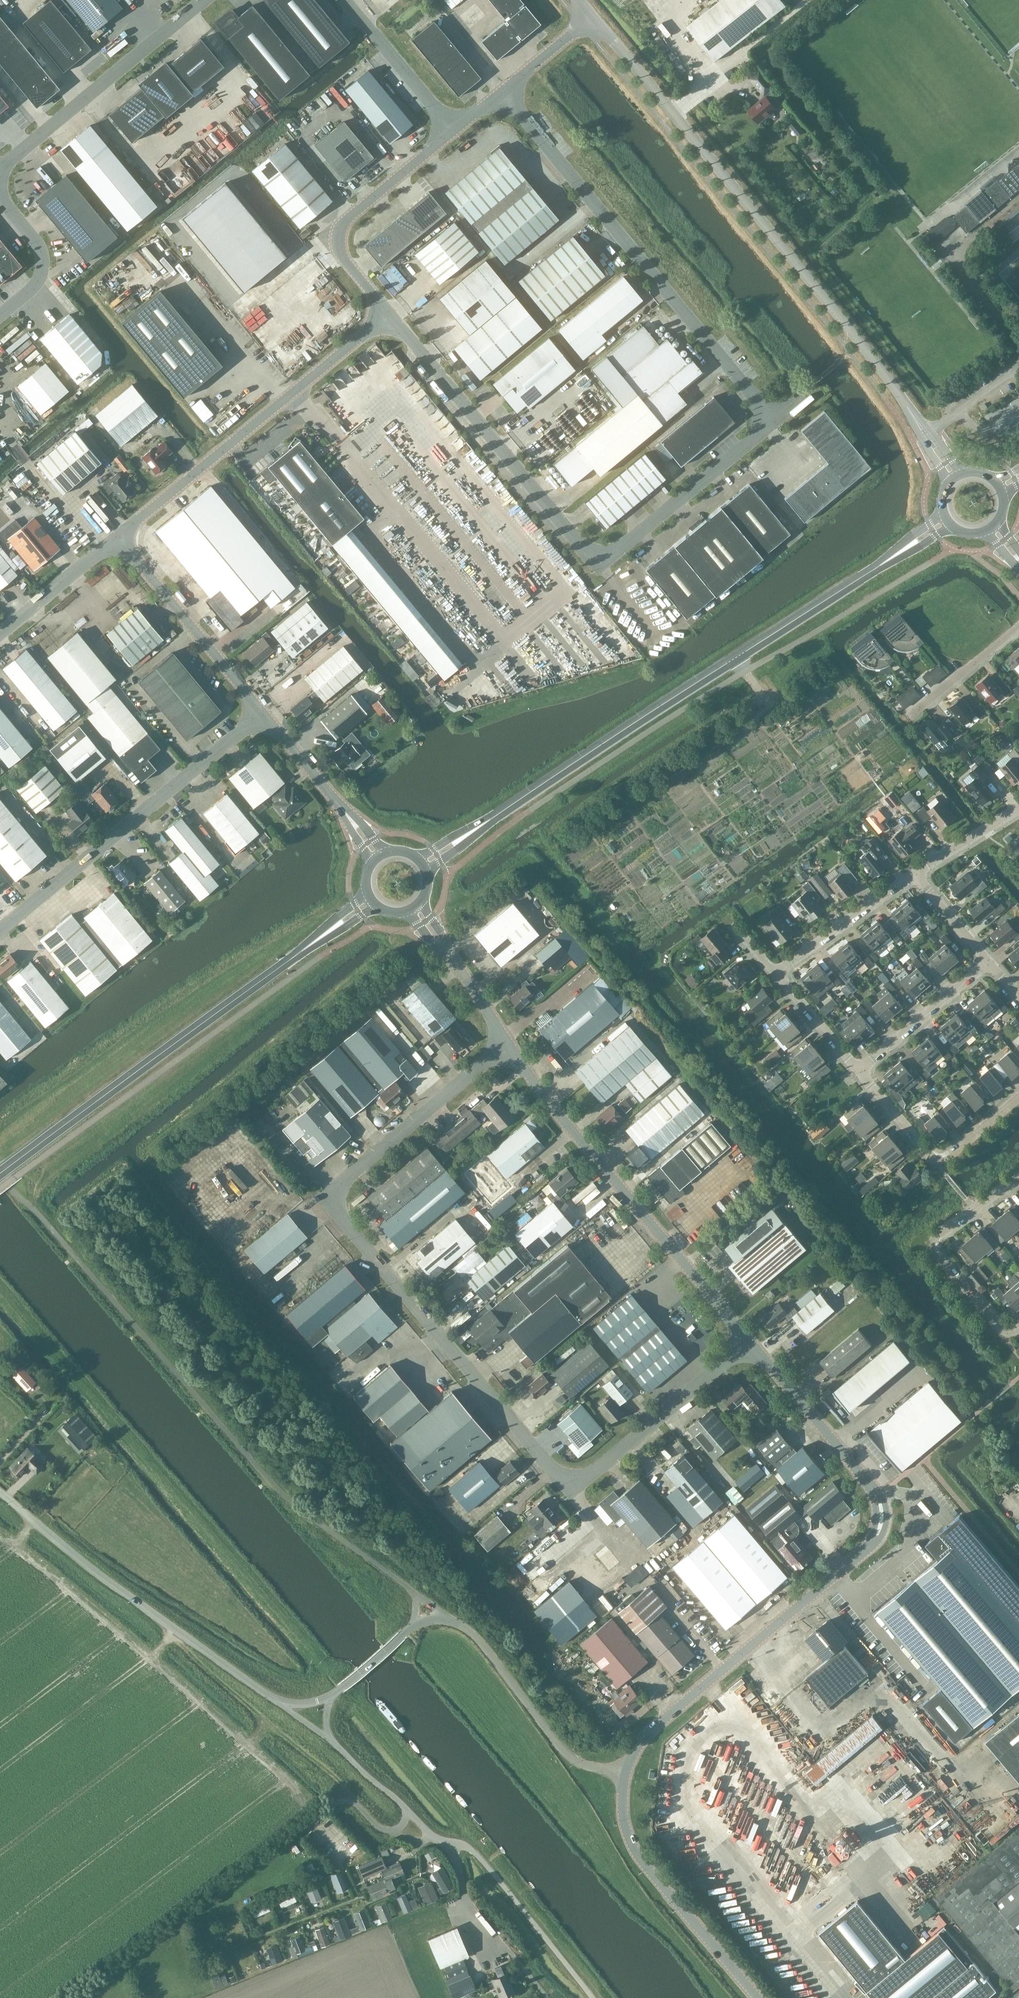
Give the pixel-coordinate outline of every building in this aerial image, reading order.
[(23,23),(63,72),(91,49),(51,0),(50,0),(23,23)] [(115,0),(67,0),(93,32),(95,30),(120,9),(120,10),(122,8),(115,0)] [(319,67),(349,42),(315,0),(263,0),(319,67)] [(537,24),(522,5),(523,4),(520,0),(488,0),(505,21),(481,42),(496,61),(520,41),(519,40),(537,24)] [(718,2),(687,27),(714,62),(785,7),(780,0),(716,0),(718,2)] [(231,10),(215,23),(279,100),(309,75),(252,5),(237,18),(231,10)] [(0,17),(0,64),(36,108),(60,89),(0,17)] [(419,48),(442,30),(434,20),(411,39),(419,48)] [(426,58),(449,39),(442,30),(419,48),(426,58)] [(142,87),(108,114),(131,142),(223,66),(200,38),(167,66),(165,63),(140,84),(142,87)] [(434,67),(457,48),(449,39),(426,58),(434,67)] [(441,76),(464,57),(457,48),(434,67),(441,76)] [(449,85),(472,66),(464,57),(441,76),(449,85)] [(458,96),(481,77),(472,66),(449,85),(458,96)] [(730,69),(726,72),(730,78),(735,75),(730,69)] [(345,89),(389,143),(412,124),(368,70),(345,89)] [(773,97),(770,93),(774,89),(759,70),(749,78),(765,97),(748,111),(758,123),(776,109),(769,101),(773,97)] [(8,106),(0,96),(0,113),(8,106)] [(344,121),(315,144),(344,180),(373,156),(344,121)] [(89,124),(59,149),(126,230),(157,206),(90,125),(89,124)] [(284,143),(251,170),(299,227),(331,200),(284,143)] [(525,179),(524,178),(505,155),(506,153),(499,144),(489,152),(491,153),(444,192),(471,224),(525,179)] [(1018,190),(1018,160),(1013,159),(1009,162),(1009,171),(983,192),(982,190),(965,203),(967,205),(953,216),(967,233),(980,222),(997,209),(996,208),(1010,197),(1018,190)] [(66,175),(35,200),(86,262),(117,237),(66,175)] [(552,211),(532,187),(525,179),(471,224),(478,232),(504,264),(550,225),(552,227),(561,219),(553,210),(552,211)] [(182,218),(243,291),(285,256),(225,182),(182,218)] [(835,197),(840,193),(835,188),(830,192),(835,197)] [(423,230),(446,212),(428,191),(406,209),(423,230)] [(990,230),(992,232),(996,230),(1013,215),(1014,216),(1018,212),(1018,206),(990,230)] [(412,239),(423,230),(406,209),(395,218),(412,239)] [(401,249),(412,239),(395,218),(384,227),(393,238),(401,249)] [(954,227),(947,218),(924,236),(931,245),(954,227)] [(454,222),(414,254),(439,284),(478,251),(454,222)] [(372,255),(393,238),(384,227),(363,245),(372,255)] [(595,263),(572,235),(518,280),(550,319),(595,282),(607,272),(598,261),(595,263)] [(381,266),(401,249),(393,238),(372,255),(381,266)] [(13,273),(14,274),(24,266),(17,257),(15,258),(0,240),(0,284),(13,273)] [(486,261),(440,299),(469,335),(515,297),(486,261)] [(393,265),(375,281),(387,294),(404,278),(393,265)] [(600,333),(642,298),(623,275),(558,329),(582,358),(605,339),(600,333)] [(158,290),(120,322),(182,397),(221,364),(158,290)] [(515,297),(469,335),(453,348),(479,379),(541,328),(515,297)] [(60,318),(65,316),(60,307),(55,309),(60,318)] [(102,354),(95,346),(69,315),(40,339),(77,383),(101,364),(102,354)] [(616,406),(612,410),(614,413),(552,464),(570,486),(593,467),(599,475),(686,403),(677,392),(701,372),(691,359),(686,363),(666,339),(659,345),(643,326),(637,330),(635,327),(621,338),(624,341),(590,369),(609,391),(606,394),(616,406)] [(518,415),(575,369),(549,337),(492,384),(518,415)] [(46,363),(17,386),(41,414),(69,391),(46,363)] [(586,392),(592,386),(585,380),(579,386),(586,392)] [(95,415),(121,445),(157,414),(132,384),(95,415)] [(597,410),(605,403),(596,393),(588,400),(597,410)] [(659,441),(652,446),(665,462),(672,457),(680,466),(734,422),(713,396),(659,441)] [(811,438),(834,419),(825,408),(802,427),(811,438)] [(529,428),(540,417),(536,413),(525,424),(529,428)] [(17,416),(14,419),(23,429),(26,426),(17,416)] [(871,465),(843,430),(834,419),(811,438),(828,460),(848,484),(871,465)] [(19,442),(24,438),(17,431),(13,435),(19,442)] [(75,431),(36,463),(62,494),(101,462),(75,431)] [(289,448),(268,466),(443,679),(462,664),(350,529),(364,518),(308,451),(311,447),(295,436),(288,447),(289,448)] [(153,447),(142,457),(143,458),(143,460),(146,464),(148,464),(156,473),(167,464),(163,459),(172,451),(164,441),(154,449),(153,447)] [(603,529),(665,478),(643,453),(584,502),(598,519),(596,521),(603,529)] [(126,462),(120,454),(115,458),(121,465),(126,462)] [(837,492),(848,484),(828,460),(817,469),(837,492)] [(826,501),(837,492),(817,469),(806,478),(826,501)] [(113,476),(101,485),(108,494),(114,489),(123,501),(134,491),(131,487),(135,484),(128,476),(124,480),(121,476),(120,476),(117,472),(113,476)] [(14,486),(29,496),(35,487),(20,478),(14,486)] [(815,510),(826,501),(806,478),(796,487),(815,510)] [(789,534),(748,484),(720,507),(701,522),(700,520),(689,529),(691,530),(673,546),(645,569),(685,619),(714,595),(714,596),(761,558),(761,557),(789,534)] [(211,485),(156,530),(211,597),(205,601),(211,608),(229,630),(240,621),(243,619),(239,614),(263,595),(272,605),(295,586),(286,576),(211,485)] [(804,519),(815,510),(796,487),(784,496),(804,519)] [(0,531),(0,535),(5,542),(8,539),(34,569),(60,548),(34,517),(22,527),(15,519),(8,525),(0,531)] [(302,520),(295,525),(302,533),(309,528),(302,520)] [(406,560),(414,552),(409,547),(401,555),(406,560)] [(12,550),(7,555),(11,559),(16,555),(12,550)] [(17,575),(0,554),(0,589),(17,575)] [(323,554),(316,556),(319,566),(326,563),(323,554)] [(624,568),(616,575),(622,582),(625,580),(622,576),(627,572),(624,568)] [(349,595),(360,586),(355,580),(344,589),(349,595)] [(595,597),(602,591),(599,587),(592,593),(595,597)] [(328,627),(313,608),(307,601),(271,631),(277,637),(292,656),(328,627)] [(132,664),(163,638),(138,607),(106,633),(132,664)] [(919,646),(920,645),(918,643),(922,639),(917,634),(901,615),(882,629),(887,635),(885,636),(891,643),(892,644),(893,646),(894,647),(897,648),(898,649),(899,649),(901,650),(904,650),(905,650),(908,650),(910,650),(911,650),(912,649),(915,648),(916,648),(918,647),(919,646)] [(48,656),(94,711),(88,716),(141,781),(156,769),(147,758),(160,748),(108,685),(115,679),(77,631),(48,656)] [(263,637),(245,652),(255,664),(273,649),(269,644),(274,640),(266,631),(261,635),(263,637)] [(888,664),(889,663),(890,663),(888,660),(892,657),(888,651),(887,652),(882,646),(877,640),(871,633),(852,647),(857,652),(855,654),(861,661),(863,662),(864,664),(866,665),(868,666),(869,666),(871,667),(873,667),(874,668),(876,668),(878,668),(880,667),(881,667),(883,667),(885,666),(888,664)] [(882,636),(877,640),(882,646),(888,642),(882,636)] [(227,650),(236,645),(234,640),(225,645),(227,650)] [(324,701),(363,669),(343,645),(304,678),(314,690),(319,695),(324,701)] [(11,678),(35,658),(26,648),(3,667),(11,678)] [(1005,659),(1013,669),(1018,663),(1018,648),(1005,659)] [(219,712),(179,663),(171,653),(140,679),(187,738),(219,712)] [(415,657),(410,662),(419,672),(424,667),(415,657)] [(20,688),(43,669),(35,658),(11,678),(20,688)] [(938,664),(923,676),(931,686),(946,674),(938,664)] [(478,673),(480,677),(488,671),(486,668),(478,673)] [(28,698),(52,679),(43,669),(20,688),(28,698)] [(987,676),(977,684),(982,690),(980,691),(980,694),(982,697),(985,697),(986,696),(991,701),(1003,691),(1007,696),(1013,690),(1000,674),(991,681),(987,676)] [(913,679),(917,685),(923,681),(920,675),(913,679)] [(37,708),(60,689),(52,679),(28,698),(37,708)] [(45,719),(69,699),(60,689),(37,708),(45,719)] [(907,689),(896,698),(905,708),(916,699),(907,689)] [(291,703),(305,695),(302,690),(289,698),(291,703)] [(311,701),(319,695),(314,690),(292,708),(301,720),(316,707),(311,701)] [(384,694),(372,704),(388,723),(400,713),(384,694)] [(366,712),(351,695),(321,720),(335,737),(366,712)] [(963,695),(950,706),(964,723),(976,713),(980,717),(986,713),(978,703),(973,707),(963,695)] [(69,699),(45,719),(54,729),(77,710),(69,699)] [(13,724),(4,712),(0,716),(0,735),(13,724)] [(934,719),(923,728),(934,742),(941,750),(949,744),(945,739),(954,732),(944,721),(939,725),(934,719)] [(13,724),(0,735),(0,754),(23,735),(13,724)] [(106,757),(87,733),(79,724),(50,749),(46,745),(40,749),(47,758),(53,753),(57,758),(76,781),(106,757)] [(360,761),(370,753),(352,732),(343,740),(345,742),(335,751),(338,755),(333,759),(341,769),(356,756),(360,761)] [(962,734),(956,740),(965,751),(972,745),(962,734)] [(0,754),(0,755),(9,766),(32,747),(23,735),(0,754)] [(978,739),(971,742),(974,747),(980,744),(978,739)] [(1009,741),(1004,745),(1008,750),(1013,746),(1009,741)] [(995,772),(1000,779),(1006,774),(1014,784),(1018,780),(1018,766),(1018,753),(1015,748),(1008,754),(1012,758),(1001,768),(995,772)] [(260,752),(229,777),(253,807),(285,782),(260,752)] [(999,765),(1004,757),(1000,754),(995,762),(999,765)] [(965,760),(970,766),(975,762),(970,756),(965,760)] [(65,788),(45,764),(17,788),(36,811),(65,788)] [(974,779),(966,787),(972,794),(973,793),(982,804),(985,802),(987,802),(991,798),(991,797),(994,794),(983,782),(989,777),(979,765),(969,773),(974,779)] [(81,780),(73,787),(88,804),(95,798),(91,794),(92,794),(81,780)] [(92,794),(91,794),(95,798),(105,811),(118,801),(104,784),(92,794)] [(285,786),(274,795),(279,801),(275,804),(285,816),(296,807),(297,808),(306,801),(298,792),(296,794),(294,792),(295,791),(293,789),(290,792),(285,786)] [(893,808),(899,802),(892,793),(885,798),(893,808)] [(258,833),(227,794),(203,813),(226,841),(224,842),(235,855),(245,847),(243,845),(258,833)] [(16,879),(47,854),(0,798),(0,860),(16,879)] [(932,816),(941,828),(954,818),(941,801),(928,811),(924,806),(917,812),(925,822),(932,816)] [(73,819),(69,823),(78,834),(94,821),(85,810),(84,810),(77,802),(67,811),(73,819)] [(218,885),(208,872),(219,863),(180,817),(165,830),(183,851),(169,863),(200,900),(218,885)] [(913,839),(920,834),(912,824),(903,832),(901,831),(889,840),(903,857),(915,847),(910,841),(912,839),(913,839)] [(259,836),(264,842),(270,838),(265,832),(259,836)] [(207,835),(202,838),(208,849),(213,846),(207,835)] [(867,854),(860,859),(874,877),(887,867),(879,857),(884,852),(872,838),(872,839),(866,838),(863,841),(862,847),(861,847),(867,854)] [(1008,846),(1011,849),(1016,845),(1018,843),(1015,840),(1008,846)] [(981,860),(977,855),(973,859),(976,864),(981,860)] [(123,886),(136,876),(122,859),(110,870),(123,886)] [(836,867),(825,876),(831,883),(830,884),(842,899),(854,889),(848,881),(855,876),(845,863),(837,869),(836,867)] [(808,876),(808,875),(805,873),(801,868),(794,874),(801,882),(808,876)] [(159,870),(143,882),(169,913),(185,901),(159,870)] [(816,872),(809,878),(825,898),(832,892),(816,872)] [(987,886),(979,876),(974,880),(968,872),(951,887),(953,890),(952,891),(952,893),(955,897),(957,897),(958,896),(961,899),(974,888),(978,893),(987,886)] [(815,901),(821,897),(809,882),(803,886),(807,891),(793,903),(803,917),(808,913),(814,919),(823,911),(815,901)] [(81,924),(117,968),(151,940),(114,894),(85,917),(87,919),(81,924)] [(1006,908),(1001,903),(995,908),(986,897),(970,911),(980,922),(991,912),(995,917),(1006,908)] [(919,912),(909,900),(908,899),(900,906),(913,922),(921,915),(927,922),(932,918),(923,908),(919,912)] [(487,950),(525,918),(513,902),(474,935),(487,950)] [(790,903),(786,906),(793,916),(797,913),(790,903)] [(775,946),(779,942),(781,944),(788,938),(788,939),(788,940),(789,939),(792,936),(793,936),(792,935),(792,936),(791,935),(794,933),(787,925),(786,926),(781,920),(787,915),(787,914),(779,905),(769,913),(774,918),(766,925),(766,926),(766,925),(776,937),(771,941),(775,946)] [(917,926),(913,922),(900,906),(891,913),(892,914),(893,914),(902,926),(898,930),(906,939),(911,935),(909,933),(917,927),(917,926)] [(40,939),(65,970),(85,994),(117,968),(81,924),(72,914),(40,939)] [(525,918),(487,950),(500,965),(538,933),(525,918)] [(878,921),(870,928),(883,943),(887,948),(895,941),(897,944),(897,943),(901,940),(902,939),(893,929),(889,933),(879,922),(878,921)] [(1014,929),(1007,921),(991,934),(1001,946),(1012,936),(1016,941),(1018,939),(1018,924),(1014,929)] [(953,943),(945,933),(940,927),(934,931),(945,944),(938,951),(951,967),(959,959),(958,958),(948,947),(953,943)] [(870,928),(861,935),(862,936),(872,947),(867,951),(876,961),(881,957),(879,955),(888,948),(887,948),(883,943),(870,928)] [(719,934),(717,930),(714,930),(713,929),(702,939),(710,948),(708,948),(713,954),(711,956),(717,964),(728,955),(721,946),(725,943),(719,936),(719,934)] [(546,968),(566,951),(555,938),(535,955),(546,968)] [(1015,944),(1018,948),(1009,956),(1018,967),(1018,940),(1015,944)] [(848,942),(840,949),(853,965),(857,969),(857,970),(865,963),(866,965),(871,961),(863,951),(858,955),(849,943),(848,942)] [(840,949),(831,956),(832,957),(842,968),(837,972),(846,982),(851,978),(849,976),(857,969),(853,965),(840,949)] [(951,967),(938,951),(930,958),(924,951),(919,955),(927,965),(932,961),(942,974),(951,967)] [(20,966),(10,953),(0,961),(0,971),(5,977),(20,966)] [(931,983),(930,982),(920,971),(925,967),(917,957),(911,961),(917,968),(909,975),(923,990),(931,983)] [(575,958),(569,962),(575,969),(580,964),(575,958)] [(69,1007),(31,961),(7,980),(46,1026),(69,1007)] [(753,976),(744,965),(741,968),(737,963),(724,973),(737,989),(753,976)] [(828,976),(819,964),(818,963),(810,970),(827,991),(834,984),(836,986),(841,982),(833,972),(828,976)] [(819,997),(827,991),(810,970),(801,978),(812,990),(807,994),(816,1004),(821,999),(819,997)] [(412,990),(400,1000),(432,1038),(433,1037),(448,1024),(455,1018),(435,994),(430,989),(428,987),(423,981),(420,983),(411,972),(402,980),(412,990)] [(547,1011),(537,1020),(541,1026),(538,1028),(546,1042),(548,1040),(564,1059),(618,1014),(614,1008),(621,1002),(625,999),(604,973),(600,977),(593,983),(552,1017),(547,1011)] [(923,990),(909,975),(902,981),(896,974),(891,979),(899,989),(904,985),(914,997),(923,990)] [(692,989),(698,984),(691,975),(685,980),(692,989)] [(534,996),(534,995),(540,990),(532,981),(526,986),(525,985),(510,997),(519,1009),(534,996)] [(903,1007),(902,1006),(892,994),(897,991),(888,981),(883,985),(885,987),(877,993),(881,998),(895,1014),(903,1007)] [(867,982),(863,986),(866,991),(871,987),(867,982)] [(764,1007),(773,1000),(763,988),(748,1001),(754,1009),(746,1016),(754,1026),(769,1013),(764,1007)] [(986,991),(985,990),(977,997),(994,1018),(1002,1011),(1003,1013),(1008,1009),(1000,999),(995,1003),(986,991)] [(703,997),(698,991),(694,995),(699,1001),(703,997)] [(742,1006),(748,1001),(744,996),(738,1002),(742,1006)] [(994,1018),(977,997),(968,1004),(969,1005),(979,1017),(974,1020),(983,1030),(988,1026),(986,1024),(994,1018)] [(895,1014),(881,998),(874,1005),(868,998),(863,1002),(871,1012),(876,1008),(886,1021),(895,1014)] [(11,1013),(0,1000),(0,1051),(6,1059),(31,1038),(11,1013)] [(827,1004),(820,1009),(824,1013),(825,1015),(832,1010),(827,1004)] [(875,1031),(874,1029),(874,1030),(864,1018),(869,1014),(860,1004),(855,1009),(857,1010),(849,1017),(866,1038),(875,1031)] [(793,1022),(789,1017),(788,1018),(781,1010),(766,1022),(777,1035),(793,1022)] [(953,1013),(948,1017),(950,1019),(948,1021),(953,1026),(959,1033),(960,1035),(966,1041),(974,1035),(976,1037),(981,1032),(972,1022),(968,1026),(957,1014),(955,1015),(953,1013)] [(338,1046),(310,1069),(350,1116),(377,1094),(376,1093),(379,1090),(382,1088),(383,1089),(393,1080),(403,1072),(409,1079),(417,1072),(371,1017),(343,1041),(344,1041),(341,1044),(338,1046)] [(858,1045),(866,1038),(849,1017),(841,1023),(840,1022),(835,1026),(843,1036),(848,1032),(858,1045)] [(1016,1017),(1010,1021),(1014,1025),(1018,1021),(1016,1017)] [(958,1048),(966,1042),(948,1021),(940,1028),(941,1029),(951,1040),(946,1044),(955,1054),(960,1050),(958,1048)] [(796,1028),(797,1027),(793,1022),(777,1035),(788,1048),(803,1036),(796,1028)] [(448,1024),(433,1037),(440,1045),(446,1040),(455,1051),(460,1046),(461,1047),(467,1042),(453,1025),(451,1027),(448,1024)] [(671,1075),(655,1057),(629,1026),(575,1071),(601,1102),(624,1083),(640,1102),(671,1075)] [(590,1041),(594,1045),(609,1033),(605,1029),(590,1041)] [(738,1033),(733,1038),(737,1042),(742,1038),(738,1033)] [(748,1035),(740,1041),(744,1046),(752,1040),(748,1035)] [(938,1065),(946,1059),(947,1060),(952,1056),(944,1046),(939,1050),(929,1037),(920,1045),(938,1065)] [(805,1039),(791,1051),(802,1064),(818,1051),(813,1046),(812,1047),(805,1039)] [(993,1051),(986,1043),(980,1048),(987,1056),(993,1051)] [(930,1072),(938,1065),(920,1045),(912,1052),(913,1053),(923,1064),(918,1068),(927,1078),(932,1074),(930,1072)] [(422,1046),(418,1050),(427,1061),(432,1057),(422,1046)] [(776,1049),(764,1060),(769,1067),(782,1056),(776,1049)] [(1017,1073),(1016,1072),(1018,1069),(1018,1058),(1012,1050),(998,1061),(1012,1077),(1017,1073)] [(818,1051),(802,1064),(809,1073),(813,1077),(827,1065),(821,1057),(822,1056),(818,1051)] [(967,1060),(962,1065),(971,1075),(976,1071),(967,1060)] [(424,1061),(419,1063),(427,1076),(431,1074),(424,1061)] [(911,1074),(902,1062),(901,1061),(892,1068),(910,1089),(918,1082),(919,1084),(924,1080),(916,1070),(911,1074)] [(998,1087),(1006,1080),(994,1065),(980,1077),(994,1093),(999,1088),(998,1087)] [(902,1095),(910,1089),(892,1068),(884,1075),(895,1088),(890,1092),(898,1102),(902,1098),(903,1097),(902,1095)] [(777,1073),(772,1078),(778,1084),(783,1080),(777,1073)] [(284,1096),(300,1114),(331,1151),(349,1135),(302,1080),(284,1096)] [(379,1095),(375,1098),(386,1110),(389,1107),(405,1094),(394,1081),(394,1082),(393,1080),(383,1089),(382,1088),(379,1090),(376,1093),(377,1094),(377,1093),(379,1095)] [(975,1108),(980,1104),(979,1102),(988,1096),(975,1081),(962,1092),(975,1108)] [(650,1158),(703,1113),(679,1084),(625,1129),(640,1147),(650,1158)] [(948,1096),(952,1101),(943,1108),(957,1124),(962,1119),(961,1118),(969,1111),(953,1092),(948,1096)] [(513,1119),(507,1112),(494,1097),(486,1104),(482,1099),(469,1110),(476,1119),(485,1112),(492,1121),(487,1126),(494,1134),(513,1119)] [(611,1103),(595,1117),(607,1131),(623,1117),(622,1116),(631,1107),(623,1098),(614,1106),(611,1103)] [(871,1114),(867,1109),(865,1110),(859,1102),(844,1114),(850,1121),(846,1125),(846,1127),(850,1132),(855,1127),(871,1114)] [(468,1110),(434,1138),(439,1144),(435,1148),(441,1155),(480,1123),(476,1119),(469,1110),(468,1110)] [(939,1139),(944,1135),(943,1134),(951,1127),(938,1112),(925,1123),(920,1117),(915,1121),(924,1132),(929,1128),(939,1139)] [(313,1166),(331,1151),(300,1114),(282,1130),(313,1166)] [(874,1120),(875,1119),(871,1114),(855,1127),(866,1140),(881,1128),(874,1120)] [(711,1121),(681,1147),(701,1170),(730,1145),(711,1121)] [(813,1132),(812,1133),(817,1140),(822,1136),(827,1132),(831,1128),(825,1122),(813,1132)] [(535,1130),(531,1133),(524,1124),(487,1155),(506,1178),(543,1147),(536,1138),(539,1135),(535,1130)] [(379,1130),(382,1134),(390,1129),(388,1125),(379,1130)] [(895,1143),(891,1138),(890,1139),(883,1131),(868,1143),(880,1156),(895,1143)] [(898,1149),(900,1148),(895,1143),(880,1156),(891,1170),(905,1157),(898,1149)] [(463,1193),(444,1170),(445,1169),(427,1147),(367,1197),(386,1219),(379,1225),(398,1247),(411,1237),(463,1193)] [(638,1168),(650,1158),(640,1147),(628,1157),(638,1168)] [(681,1147),(647,1177),(669,1203),(678,1196),(675,1192),(701,1170),(681,1147)] [(842,1164),(847,1170),(858,1161),(853,1155),(842,1164)] [(906,1165),(907,1164),(897,1172),(901,1178),(900,1179),(909,1190),(924,1177),(915,1166),(911,1169),(909,1169),(906,1165)] [(198,1181),(203,1177),(194,1166),(189,1170),(198,1181)] [(556,1206),(557,1206),(564,1200),(560,1195),(578,1180),(567,1167),(548,1183),(549,1183),(541,1189),(546,1194),(552,1201),(556,1206)] [(878,1183),(873,1177),(867,1182),(872,1188),(878,1183)] [(467,1188),(477,1184),(475,1180),(465,1184),(467,1188)] [(213,1183),(209,1186),(219,1197),(222,1193),(213,1183)] [(604,1188),(594,1197),(598,1202),(608,1193),(604,1188)] [(590,1195),(575,1209),(582,1216),(597,1203),(590,1195)] [(506,1197),(489,1212),(493,1216),(509,1201),(506,1197)] [(573,1225),(557,1206),(556,1206),(552,1201),(514,1233),(534,1257),(573,1225)] [(1014,1232),(1018,1228),(1018,1211),(1015,1206),(1007,1213),(1006,1212),(1001,1216),(1014,1232)] [(742,1254),(784,1220),(773,1208),(732,1242),(742,1254)] [(598,1212),(594,1215),(604,1226),(608,1223),(598,1212)] [(263,1273),(306,1237),(287,1215),(244,1251),(263,1273)] [(1001,1243),(1014,1232),(1001,1216),(996,1220),(997,1221),(989,1228),(1001,1243)] [(474,1242),(454,1219),(416,1252),(421,1257),(416,1261),(431,1278),(435,1275),(461,1253),(465,1258),(475,1249),(478,1246),(474,1242)] [(807,1248),(795,1234),(784,1220),(742,1254),(729,1265),(753,1293),(807,1248)] [(572,1236),(589,1257),(594,1253),(591,1250),(598,1245),(582,1227),(577,1231),(572,1236)] [(996,1252),(1001,1247),(985,1228),(977,1235),(976,1234),(971,1238),(984,1254),(992,1247),(996,1252)] [(971,1265),(984,1254),(971,1238),(966,1242),(967,1243),(959,1250),(971,1265)] [(483,1299),(525,1264),(508,1244),(486,1262),(466,1279),(470,1284),(483,1299)] [(533,1362),(557,1342),(611,1296),(567,1244),(489,1311),(509,1334),(526,1354),(519,1360),(526,1368),(533,1362)] [(343,1262),(347,1259),(340,1248),(335,1251),(343,1262)] [(455,1272),(438,1286),(444,1293),(442,1294),(441,1299),(444,1302),(449,1303),(470,1284),(466,1279),(486,1262),(475,1249),(465,1258),(452,1268),(455,1272)] [(1005,1251),(1001,1255),(1005,1259),(1008,1259),(1011,1257),(1005,1251)] [(286,1314),(313,1345),(327,1332),(347,1355),(348,1355),(357,1362),(373,1348),(365,1339),(371,1334),(378,1342),(397,1327),(368,1292),(356,1302),(352,1298),(364,1288),(345,1264),(306,1297),(295,1307),(286,1314)] [(968,1276),(977,1287),(987,1279),(978,1268),(968,1276)] [(1014,1274),(1007,1280),(1012,1287),(1018,1295),(1018,1270),(1014,1274)] [(1012,1287),(1004,1294),(999,1287),(994,1291),(994,1292),(990,1295),(995,1299),(998,1296),(1002,1301),(1006,1297),(1017,1310),(1018,1308),(1018,1295),(1012,1287)] [(811,1289),(803,1296),(809,1302),(817,1296),(811,1289)] [(769,1301),(774,1296),(775,1296),(771,1290),(765,1296),(769,1301)] [(793,1317),(807,1333),(835,1310),(820,1293),(817,1296),(809,1302),(798,1312),(793,1317)] [(631,1296),(593,1328),(629,1371),(633,1376),(647,1392),(685,1360),(631,1296)] [(798,1312),(794,1307),(787,1313),(779,1303),(764,1316),(772,1326),(785,1315),(789,1320),(793,1317),(798,1312)] [(487,1353),(509,1334),(489,1311),(468,1329),(467,1329),(487,1353)] [(467,1329),(468,1329),(464,1324),(456,1331),(460,1336),(467,1329)] [(833,1377),(872,1344),(858,1329),(820,1361),(833,1377)] [(849,1409),(848,1407),(908,1356),(895,1340),(834,1391),(834,1390),(833,1391),(849,1409)] [(570,1398),(608,1365),(588,1342),(550,1375),(546,1378),(542,1373),(526,1386),(536,1398),(556,1382),(570,1398)] [(383,1418),(414,1392),(390,1364),(352,1395),(372,1419),(379,1413),(383,1418)] [(11,1374),(26,1391),(36,1382),(21,1366),(11,1374)] [(631,1394),(615,1374),(611,1369),(597,1381),(611,1397),(609,1399),(613,1404),(615,1402),(618,1405),(631,1394)] [(883,1398),(904,1383),(899,1376),(887,1384),(888,1386),(880,1392),(883,1398)] [(338,1386),(345,1381),(342,1377),(335,1382),(338,1386)] [(341,1391),(351,1384),(348,1379),(338,1387),(341,1391)] [(900,1471),(961,1419),(929,1381),(869,1432),(867,1429),(866,1430),(900,1471)] [(755,1413),(767,1404),(751,1386),(745,1390),(741,1385),(723,1400),(732,1410),(744,1400),(755,1413)] [(399,1453),(460,1401),(451,1391),(428,1410),(414,1392),(383,1418),(398,1436),(390,1442),(399,1453)] [(552,1415),(560,1404),(553,1399),(545,1410),(552,1415)] [(613,1404),(609,1399),(598,1408),(610,1423),(621,1414),(613,1404)] [(428,1489),(490,1437),(460,1401),(399,1453),(428,1489)] [(578,1449),(601,1430),(580,1405),(557,1425),(578,1449)] [(525,1424),(529,1427),(542,1414),(538,1410),(525,1424)] [(714,1461),(737,1441),(711,1410),(688,1430),(714,1461)] [(64,1423),(58,1428),(63,1434),(65,1432),(76,1445),(74,1447),(78,1452),(97,1436),(77,1412),(76,1413),(64,1423)] [(772,1463),(792,1447),(777,1429),(757,1446),(772,1463)] [(681,1442),(675,1448),(680,1453),(686,1448),(681,1442)] [(36,1473),(45,1463),(27,1447),(10,1466),(21,1475),(29,1466),(36,1473)] [(797,1452),(792,1447),(772,1463),(777,1468),(785,1461),(797,1452)] [(803,1447),(797,1452),(785,1461),(777,1468),(799,1495),(825,1473),(803,1447)] [(692,1528),(723,1501),(684,1455),(665,1471),(679,1488),(667,1499),(692,1528)] [(493,1470),(488,1474),(498,1485),(500,1487),(519,1471),(510,1461),(495,1473),(493,1470)] [(468,1511),(498,1485),(488,1474),(478,1462),(448,1488),(468,1511)] [(765,1473),(757,1463),(739,1479),(747,1488),(765,1473)] [(676,1540),(685,1533),(639,1480),(618,1497),(613,1492),(599,1504),(616,1523),(622,1517),(648,1548),(668,1531),(676,1540)] [(775,1486),(758,1501),(786,1534),(786,1533),(791,1539),(791,1538),(792,1539),(794,1537),(797,1534),(798,1533),(798,1531),(797,1529),(795,1527),(797,1525),(795,1523),(808,1512),(817,1522),(824,1516),(832,1525),(851,1509),(843,1500),(846,1497),(833,1482),(804,1507),(798,1512),(775,1486)] [(723,1494),(733,1505),(737,1502),(727,1490),(723,1494)] [(546,1528),(557,1518),(542,1500),(530,1510),(534,1514),(528,1520),(537,1529),(543,1524),(546,1528)] [(491,1510),(485,1501),(460,1518),(467,1527),(491,1510)] [(758,1501),(747,1510),(773,1542),(779,1549),(792,1565),(793,1564),(798,1570),(805,1564),(806,1566),(808,1564),(808,1563),(812,1559),(813,1559),(794,1537),(792,1539),(791,1538),(791,1539),(786,1533),(786,1534),(758,1501)] [(487,1550),(509,1530),(497,1515),(474,1535),(487,1550)] [(756,1603),(787,1577),(734,1515),(704,1541),(756,1603)] [(878,1611),(942,1687),(923,1703),(956,1742),(975,1725),(1018,1688),(1018,1585),(961,1516),(926,1545),(938,1559),(878,1611)] [(700,1527),(702,1532),(711,1528),(708,1522),(700,1527)] [(726,1629),(756,1603),(704,1541),(673,1567),(726,1629)] [(606,1546),(595,1555),(599,1559),(609,1550),(606,1546)] [(495,1557),(501,1553),(497,1548),(491,1552),(495,1557)] [(660,1561),(665,1557),(661,1552),(656,1556),(660,1561)] [(569,1582),(534,1610),(562,1644),(597,1615),(569,1582)] [(637,1632),(659,1614),(668,1606),(650,1584),(631,1601),(628,1597),(615,1608),(637,1632)] [(672,1675),(695,1655),(659,1614),(637,1632),(636,1633),(672,1675)] [(805,1638),(823,1660),(848,1639),(830,1617),(805,1638)] [(617,1688),(648,1662),(611,1619),(581,1645),(617,1688)] [(829,1704),(830,1704),(868,1671),(845,1644),(806,1677),(818,1690),(809,1698),(822,1713),(831,1706),(829,1704)] [(606,1678),(600,1683),(604,1688),(610,1683),(606,1678)] [(632,1709),(642,1700),(629,1685),(619,1694),(621,1695),(614,1701),(610,1705),(621,1717),(625,1713),(627,1716),(634,1710),(632,1709)] [(741,1689),(731,1695),(735,1701),(745,1695),(741,1689)] [(753,1692),(740,1705),(746,1711),(759,1697),(753,1692)] [(986,1740),(1018,1779),(1018,1713),(986,1740)] [(815,1782),(882,1726),(873,1715),(806,1771),(815,1782)] [(903,1733),(901,1728),(890,1733),(892,1738),(903,1733)] [(890,1752),(896,1757),(900,1753),(894,1747),(890,1752)] [(921,1780),(946,1768),(940,1755),(915,1767),(921,1780)] [(957,1794),(944,1801),(947,1805),(960,1799),(957,1794)] [(936,1897),(1013,1990),(1018,1985),(1018,1828),(936,1897)] [(841,1839),(851,1849),(859,1841),(850,1831),(841,1839)] [(384,1856),(389,1854),(386,1847),(380,1849),(384,1856)] [(403,1872),(401,1867),(399,1862),(387,1867),(381,1855),(359,1865),(364,1878),(382,1870),(385,1878),(386,1880),(391,1877),(403,1872)] [(301,1874),(310,1874),(310,1864),(301,1865),(301,1874)] [(431,1872),(443,1893),(454,1886),(442,1866),(431,1872)] [(332,1879),(337,1892),(348,1888),(341,1870),(325,1877),(327,1881),(332,1879)] [(712,1873),(693,1876),(694,1883),(713,1880),(712,1873)] [(386,1880),(385,1878),(367,1886),(373,1900),(390,1893),(389,1891),(396,1888),(391,1877),(386,1880)] [(418,1887),(425,1905),(439,1899),(431,1881),(418,1887)] [(305,1885),(300,1888),(305,1898),(309,1896),(311,1902),(321,1898),(315,1884),(307,1888),(305,1885)] [(397,1898),(403,1913),(412,1909),(405,1894),(397,1898)] [(919,1894),(911,1901),(916,1906),(924,1899),(919,1894)] [(276,1902),(279,1910),(292,1906),(289,1898),(276,1902)] [(972,1960),(943,1925),(903,1957),(856,1900),(817,1932),(856,1978),(854,1981),(864,1992),(866,1990),(873,1997),(984,1997),(996,1988),(972,1960)] [(382,1922),(392,1918),(385,1903),(375,1907),(382,1922)] [(252,1916),(268,1911),(267,1907),(251,1911),(252,1916)] [(360,1930),(371,1926),(364,1909),(354,1913),(360,1930)] [(943,1923),(940,1918),(937,1920),(933,1913),(923,1918),(930,1931),(943,1923)] [(332,1922),(340,1940),(352,1935),(344,1917),(332,1922)] [(440,1966),(468,1954),(457,1926),(428,1938),(440,1966)] [(315,1930),(321,1947),(330,1944),(324,1927),(315,1930)] [(291,1940),(297,1954),(306,1950),(300,1936),(291,1940)] [(493,1943),(482,1950),(495,1970),(506,1963),(493,1943)] [(277,1945),(267,1948),(273,1964),(282,1960),(277,1945)] [(445,1967),(449,1977),(446,1978),(453,1997),(455,1997),(456,1997),(471,1997),(468,1991),(476,1988),(470,1974),(469,1975),(467,1969),(463,1959),(445,1967)] [(500,1997),(514,1992),(506,1971),(492,1977),(487,1979),(491,1987),(495,1985),(500,1997)] [(228,1982),(225,1975),(219,1977),(222,1984),(228,1982)]
